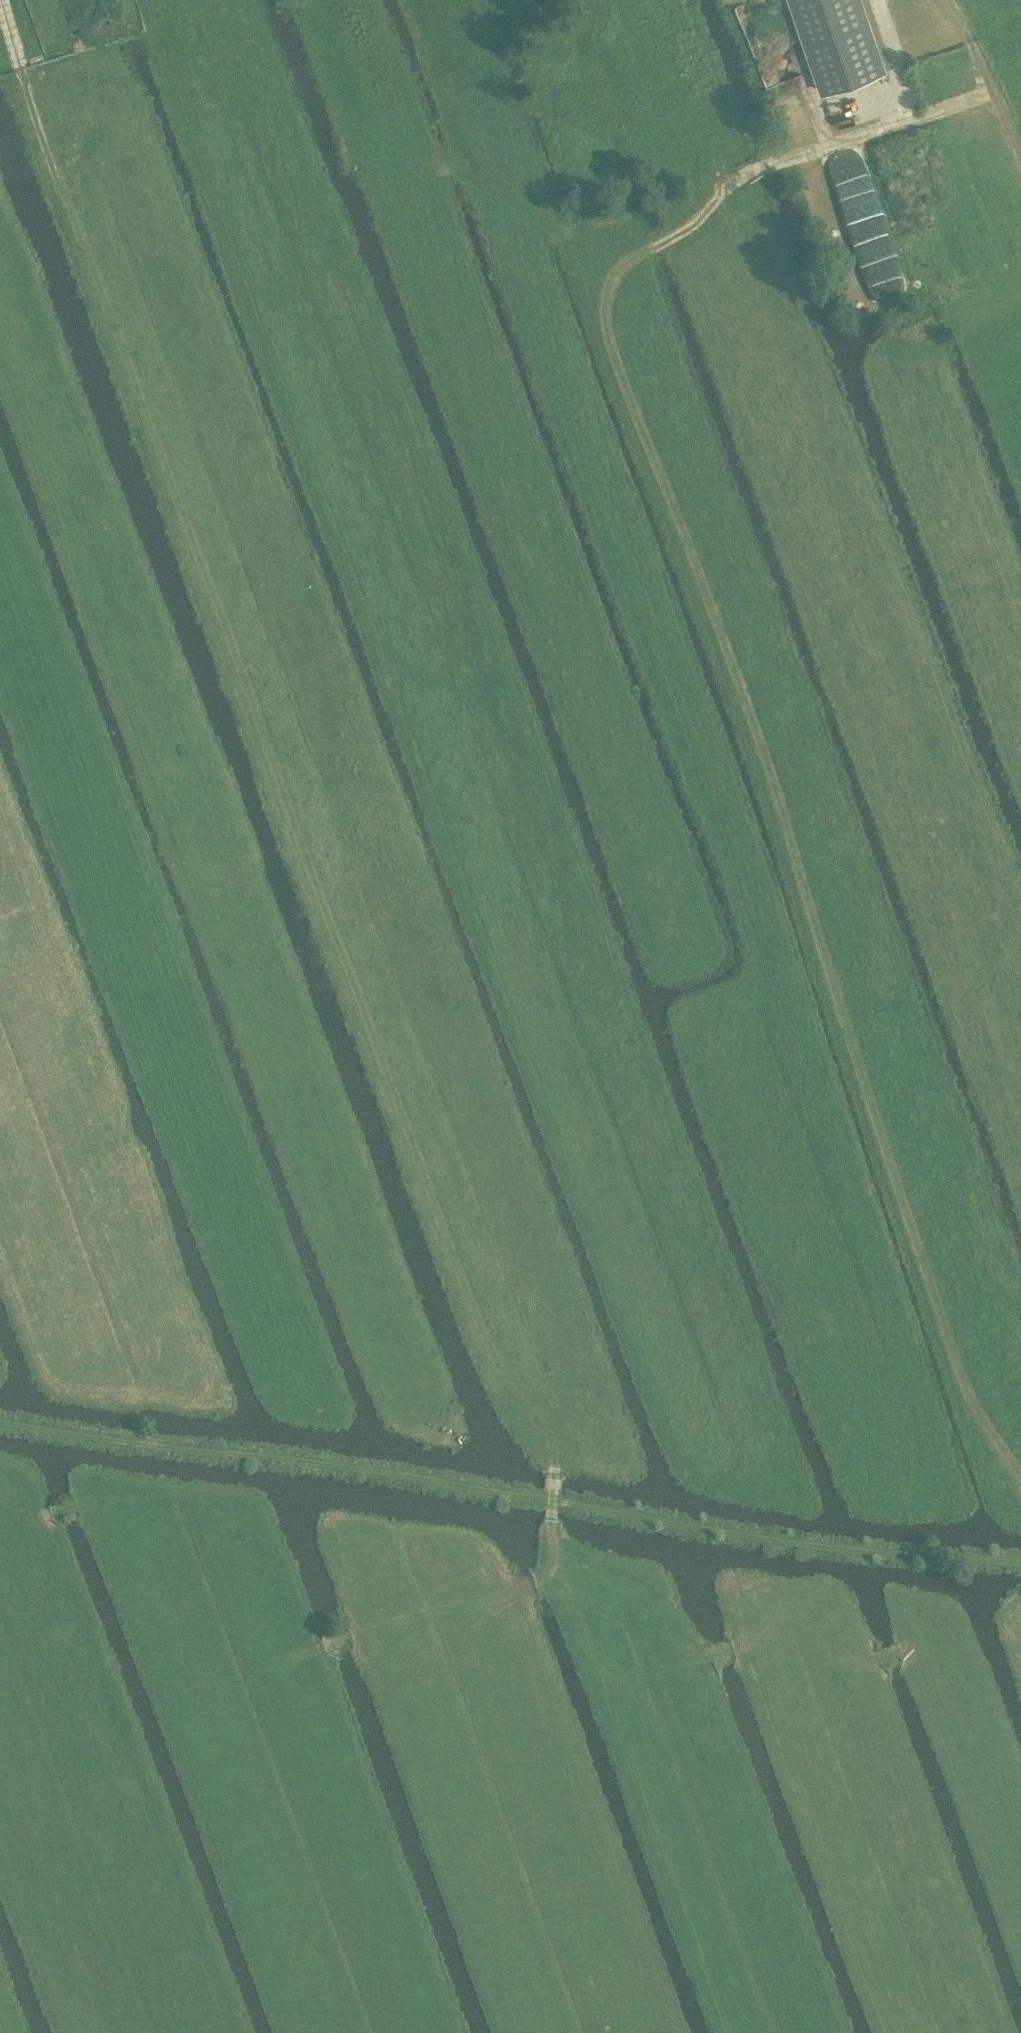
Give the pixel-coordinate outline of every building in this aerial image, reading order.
[(824,94),(885,73),(861,0),(793,0),(824,94)]
